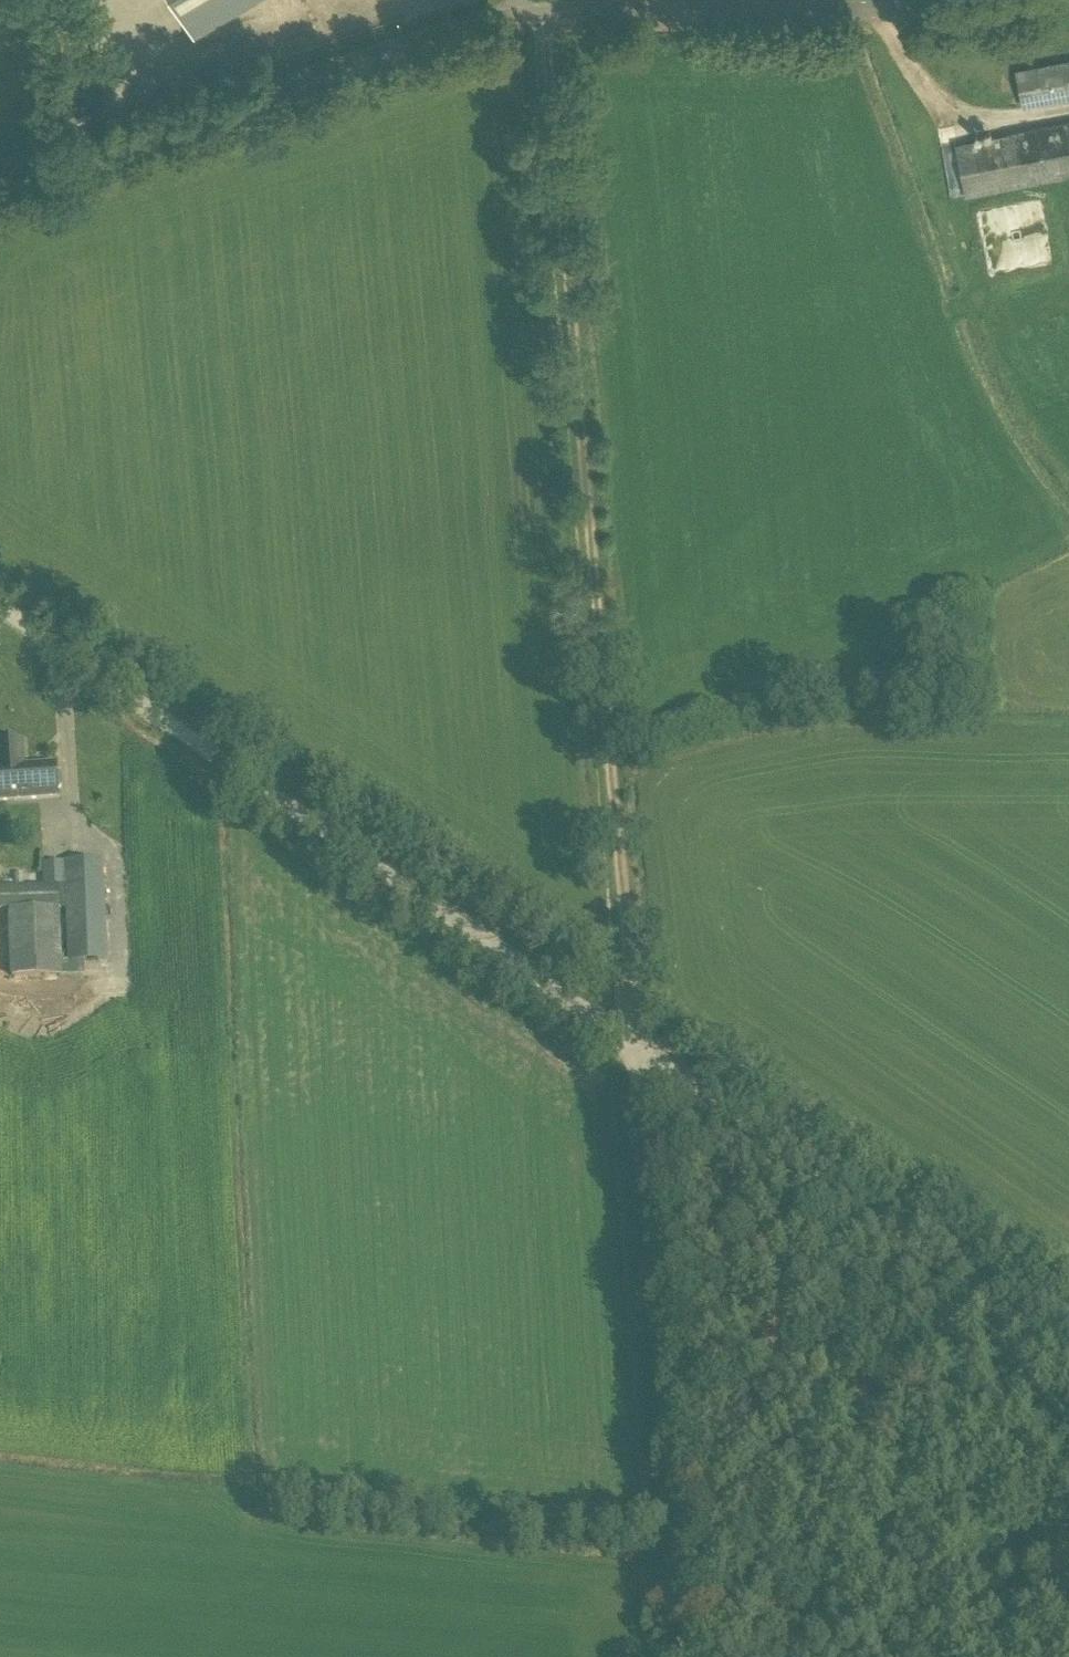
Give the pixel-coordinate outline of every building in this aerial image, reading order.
[(195,35),(253,0),(174,0),(195,35)] [(1042,103),(1068,98),(1068,62),(1034,68),(1015,72),(1023,107),(1042,103)] [(1068,177),(1068,122),(1017,132),(954,144),(965,197),(1068,177)] [(988,215),(999,261),(1017,257),(1006,211),(988,215)] [(58,797),(58,792),(62,787),(61,773),(56,769),(56,765),(25,767),(23,741),(0,743),(0,800),(58,797)] [(103,861),(43,863),(44,886),(25,886),(24,868),(9,869),(10,887),(0,887),(0,920),(59,917),(59,909),(67,909),(69,959),(62,959),(61,921),(9,923),(11,977),(63,975),(86,974),(85,961),(106,959),(103,861)]
